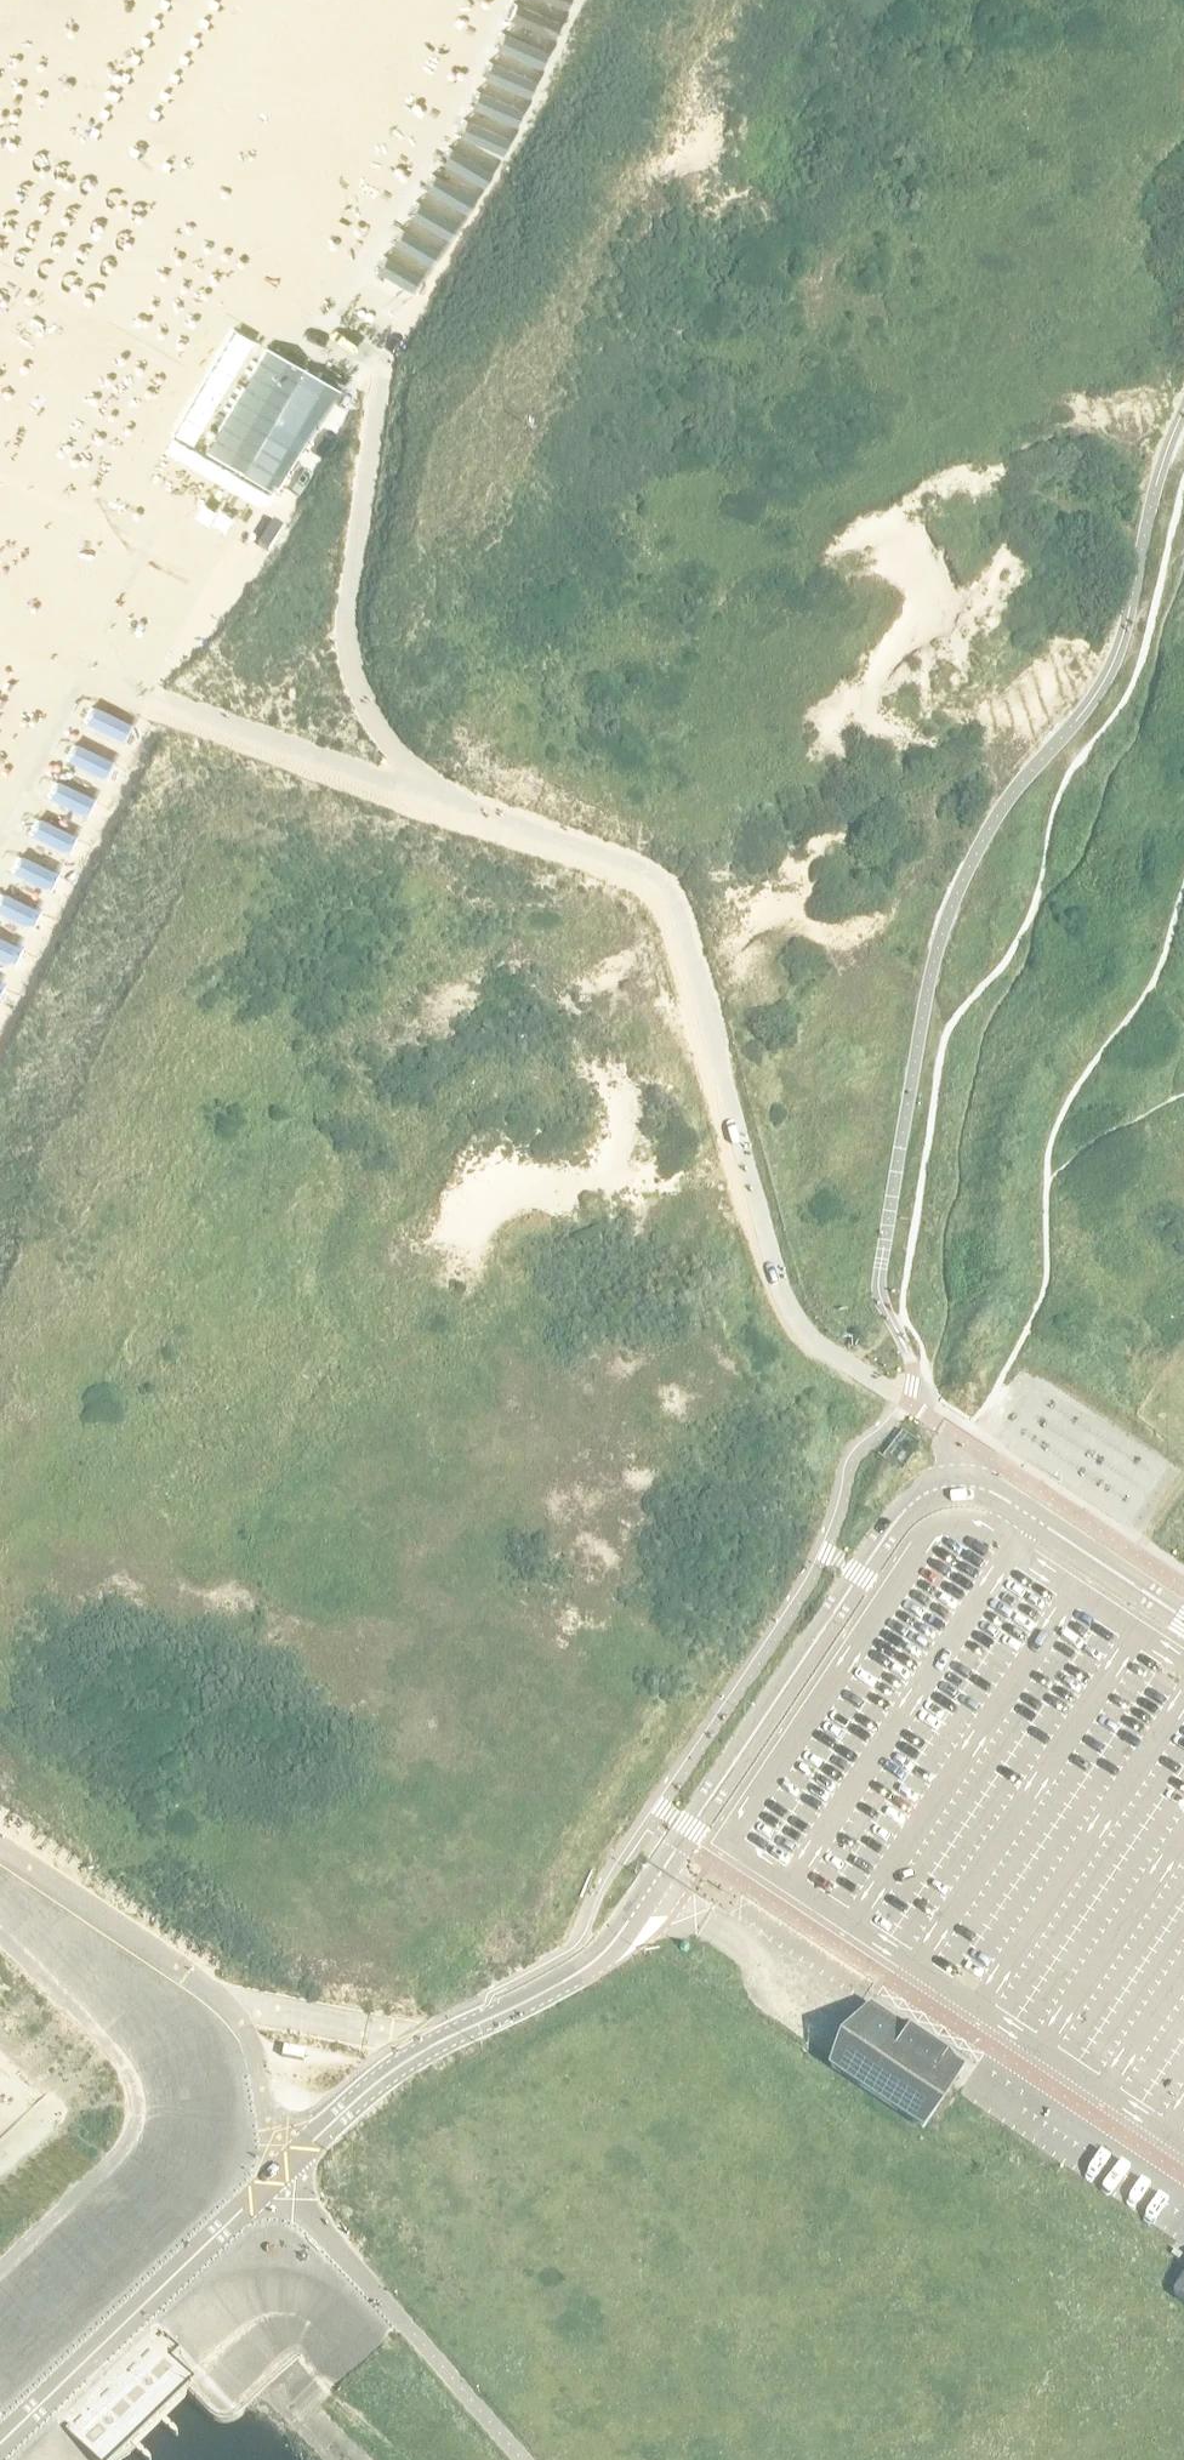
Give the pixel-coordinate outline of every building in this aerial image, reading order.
[(517,0),(513,0),(506,16),(551,35),(559,18),(517,0)] [(546,47),(501,27),(493,44),(538,64),(546,47)] [(533,77),(488,57),(480,74),(525,94),(533,77)] [(522,106),(476,86),(469,103),(514,123),(522,106)] [(508,135),(463,115),(455,132),(500,152),(508,135)] [(490,167),(448,143),(439,158),(481,182),(490,167)] [(473,196),(431,171),(423,186),(464,211),(473,196)] [(457,222),(415,198),(406,213),(448,237),(457,222)] [(440,249),(399,225),(390,240),(432,265),(440,249)] [(425,276),(383,252),(374,267),(416,291),(425,276)] [(302,365),(264,344),(205,446),(242,467),(286,392),(302,365)] [(286,392),(242,467),(280,489),(323,414),(286,392)] [(132,727),(90,706),(82,723),(123,744),(132,727)] [(114,761),(73,740),(64,757),(106,778),(114,761)] [(96,798),(55,777),(47,794),(88,815),(96,798)] [(78,836),(37,816),(28,833),(69,853),(78,836)] [(60,873),(18,852),(10,869),(51,890),(60,873)] [(0,890),(0,911),(33,927),(41,910),(0,890)] [(0,936),(0,957),(15,965),(23,948),(0,936)] [(831,2053),(830,2055),(829,2056),(835,2060),(831,2067),(923,2128),(963,2067),(871,2006),(857,2027),(851,2023),(849,2026),(855,2030),(837,2057),(831,2053)] [(1181,2278),(1173,2290),(1175,2297),(1183,2304),(1183,2273),(1181,2278)] [(131,2441),(145,2427),(188,2386),(194,2381),(170,2357),(178,2348),(162,2333),(108,2385),(64,2427),(95,2459),(111,2459),(114,2458),(131,2441)]
